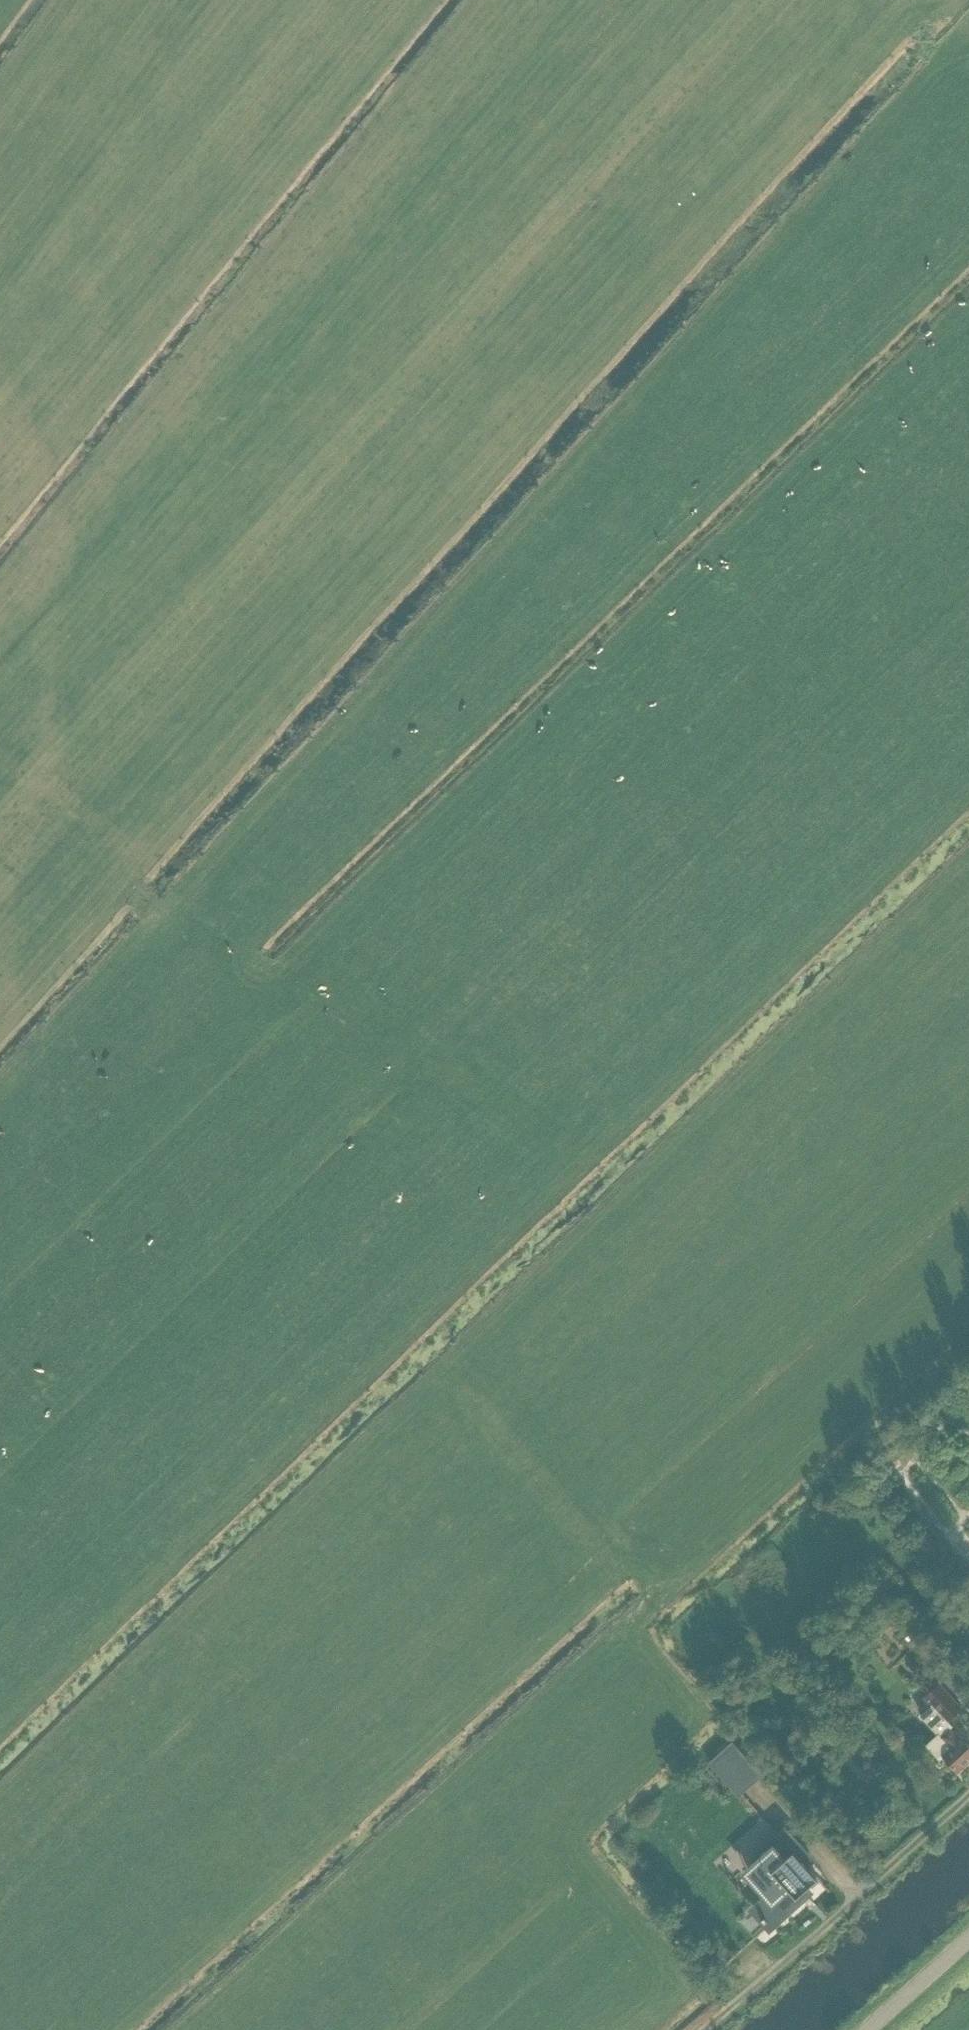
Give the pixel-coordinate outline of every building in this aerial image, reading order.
[(940,1578),(932,1568),(919,1578),(927,1588),(940,1578)] [(960,1665),(944,1679),(966,1703),(968,1700),(968,1674),(960,1665)] [(947,1720),(963,1706),(941,1681),(925,1696),(947,1720)] [(951,1726),(941,1734),(939,1733),(927,1743),(940,1758),(944,1755),(958,1771),(968,1760),(968,1744),(962,1737),(961,1738),(951,1726)] [(859,1750),(851,1738),(840,1746),(847,1757),(859,1750)] [(757,1775),(732,1748),(715,1764),(739,1791),(757,1775)] [(785,1831),(767,1847),(771,1852),(749,1872),(770,1895),(756,1908),(763,1916),(762,1917),(766,1921),(766,1920),(770,1925),(808,1891),(806,1888),(819,1877),(805,1862),(810,1858),(785,1831)]
